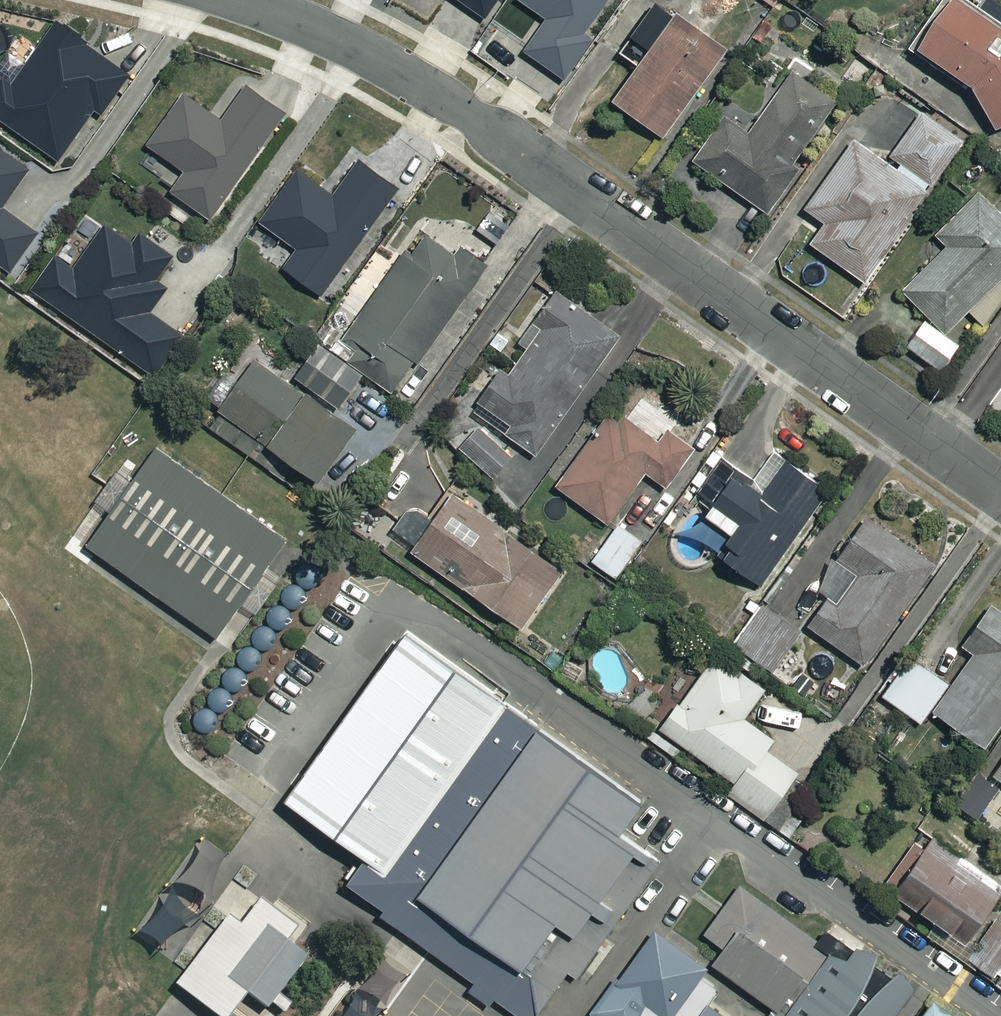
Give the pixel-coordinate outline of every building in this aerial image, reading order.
[(485,18),(498,0),(459,0),(485,18)] [(545,16),(522,48),(564,78),(593,38),(584,32),(607,0),(522,0),(545,16)] [(676,9),(673,13),(656,0),(655,0),(618,51),(636,64),(611,99),(663,136),(728,46),(676,9)] [(967,0),(943,0),(912,42),(971,84),(996,127),(1000,124),(1000,24),(967,0)] [(58,24),(17,83),(0,91),(0,119),(60,161),(97,108),(103,112),(129,74),(58,24)] [(745,243),(766,213),(770,216),(806,164),(801,161),(839,106),(795,75),(753,137),(728,119),(697,165),(751,203),(730,233),(745,243)] [(287,114),(248,89),(225,123),(183,95),(148,148),(185,173),(171,194),(215,223),(287,114)] [(967,144),(925,116),(890,166),(858,143),(810,212),(829,226),(815,247),(869,285),(967,144)] [(0,149),(0,270),(7,275),(37,232),(4,209),(31,171),(0,149)] [(400,191),(363,163),(336,199),(301,173),(263,226),(299,252),(286,270),(323,296),(400,191)] [(987,185),(938,236),(950,248),(906,295),(935,323),(912,346),(941,373),(964,350),(949,336),(1000,282),(1000,199),(987,185)] [(139,250),(107,226),(75,270),(58,258),(32,295),(153,382),(185,337),(151,313),(169,289),(157,280),(175,255),(149,236),(139,250)] [(417,257),(411,253),(343,346),(330,336),(299,379),(343,411),(368,376),(397,397),(492,267),(468,249),(460,259),(431,238),(417,257)] [(621,338),(559,294),(523,346),(532,352),(513,378),(505,372),(476,414),(538,457),(621,338)] [(363,432),(261,364),(244,390),(227,379),(210,405),(329,484),(363,432)] [(662,445),(618,412),(560,488),(611,527),(650,475),(670,490),(699,452),(672,432),(662,445)] [(517,459),(482,430),(464,452),(498,481),(517,459)] [(286,540),(157,448),(122,496),(85,547),(215,639),(253,586),(286,540)] [(832,495),(778,455),(755,485),(745,478),(714,520),(743,540),(728,560),(764,587),(832,495)] [(569,573),(458,498),(438,528),(432,525),(413,553),(530,632),(569,573)] [(937,567),(872,521),(821,594),(833,603),(814,630),(866,667),(937,567)] [(645,544),(621,527),(595,565),(619,581),(645,544)] [(994,610),(965,649),(977,658),(955,688),(916,659),(887,698),(925,726),(935,712),(988,751),(1000,733),(1000,615),(994,610)] [(643,796),(405,630),(286,799),(283,804),(521,970),(553,923),(577,940),(642,847),(619,830),(643,796)] [(770,691),(723,656),(666,731),(740,786),(733,795),(769,823),(804,777),(771,753),(778,744),(748,721),(770,691)] [(935,847),(927,857),(915,848),(889,886),(974,948),(1000,911),(1000,894),(935,847)] [(823,944),(740,887),(694,952),(777,1010),(823,944)] [(289,944),(300,928),(262,899),(239,929),(227,920),(176,988),(214,1015),(230,1015),(244,997),(264,1012),(306,957),(289,944)] [(688,997),(706,972),(650,933),(592,1015),(715,1015),(688,997)] [(846,942),(795,1015),(896,1015),(914,990),(846,942)] [(383,967),(349,1015),(381,1015),(404,982),(383,967)] [(925,999),(913,1015),(950,1015),(925,999)]
